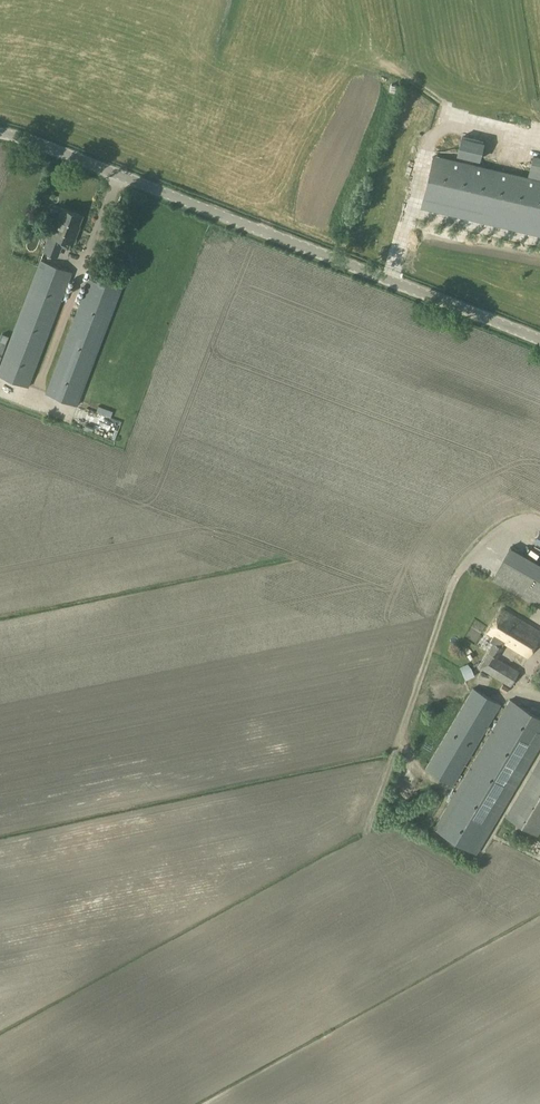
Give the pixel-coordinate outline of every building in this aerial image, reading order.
[(505,119),(503,126),(521,130),(522,122),(505,119)] [(433,158),(426,186),(423,200),(539,227),(539,183),(433,158)] [(526,171),(539,174),(539,161),(528,158),(526,171)] [(71,243),(74,245),(81,226),(79,226),(83,214),(61,206),(54,225),(53,225),(43,251),(58,257),(62,247),(69,250),(71,243)] [(0,367),(0,377),(28,388),(73,273),(42,260),(41,263),(35,260),(33,266),(39,269),(0,367)] [(89,279),(45,394),(78,407),(122,291),(89,279)] [(58,417),(60,411),(41,404),(39,410),(58,417)] [(500,512),(519,509),(516,495),(498,498),(500,512)] [(451,533),(451,542),(463,543),(463,533),(451,533)] [(493,580),(539,607),(539,564),(511,547),(493,580)] [(480,668),(511,686),(519,671),(497,658),(503,648),(501,647),(504,642),(528,656),(539,636),(539,631),(502,609),(488,633),(494,636),(492,639),(496,641),(480,668)] [(472,669),(463,672),(466,679),(475,675),(472,669)] [(473,688),(426,769),(452,785),(500,704),(473,688)] [(539,744),(539,717),(511,699),(434,828),(476,853),(539,744)] [(506,817),(538,835),(539,831),(539,759),(506,817)]
